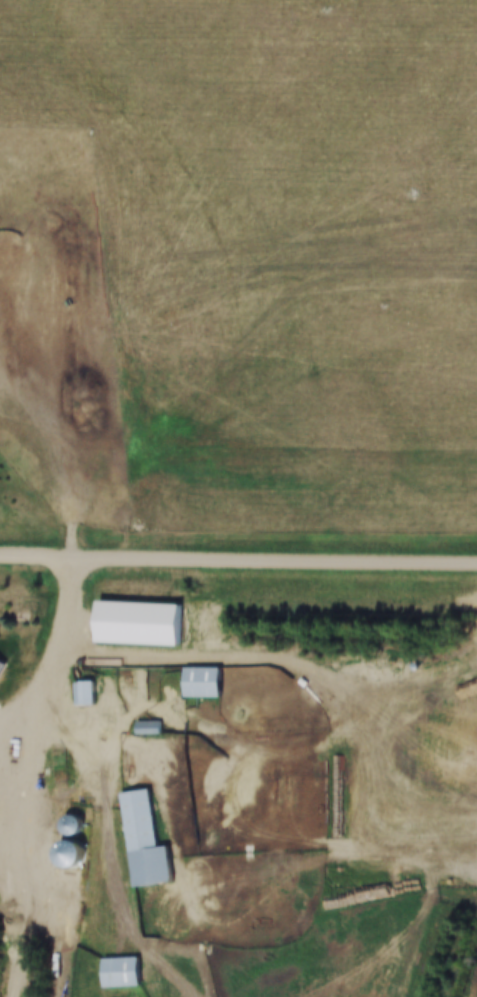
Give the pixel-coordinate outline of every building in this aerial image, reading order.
[(91,602),(90,644),(176,646),(178,604),(91,602)] [(217,697),(217,668),(181,668),(181,697),(217,697)] [(61,705),(61,736),(105,736),(105,704),(91,704),(91,681),(72,681),(72,704),(61,705)] [(159,720),(133,720),(133,735),(159,735),(159,720)] [(117,792),(130,887),(169,882),(164,845),(154,847),(147,789),(117,792)] [(98,958),(99,988),(137,986),(136,956),(98,958)]
